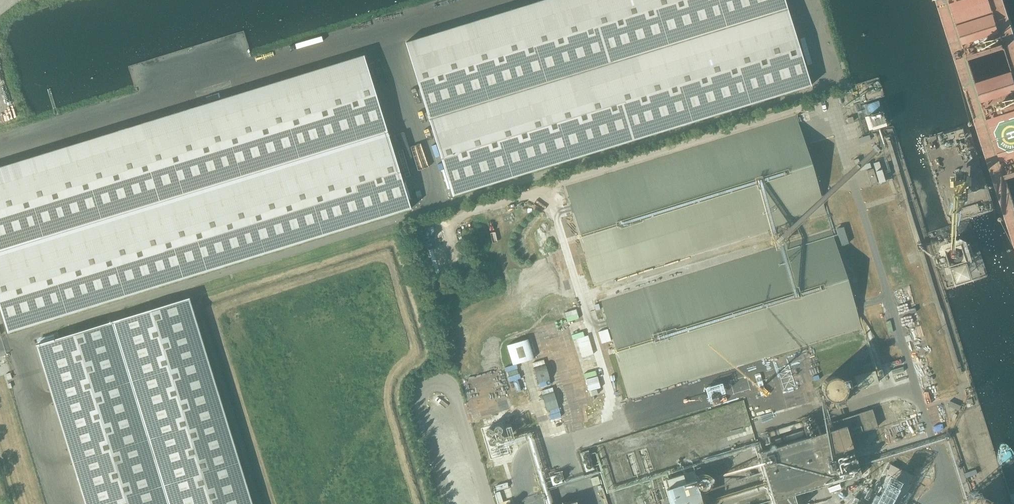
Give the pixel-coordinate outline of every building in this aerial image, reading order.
[(784,0),(543,0),(406,42),(453,195),(811,85),(784,0)] [(399,171),(364,55),(0,167),(0,306),(8,332),(411,208),(399,171)] [(826,212),(820,194),(796,116),(566,187),(595,283),(826,212)] [(861,168),(854,143),(849,145),(857,170),(861,168)] [(877,183),(873,168),(866,170),(871,185),(877,183)] [(848,243),(843,227),(836,229),(841,245),(848,243)] [(861,326),(856,309),(831,230),(601,301),(631,398),(861,326)] [(189,297),(36,344),(85,503),(253,503),(189,297)] [(534,358),(528,339),(507,345),(513,364),(534,358)] [(541,386),(552,383),(546,361),(534,364),(541,386)] [(879,382),(875,370),(854,376),(858,389),(879,382)] [(844,383),(843,381),(842,380),(841,379),(840,378),(839,377),(837,376),(836,376),(834,376),(833,376),(832,376),(830,376),(828,377),(827,378),(826,378),(825,379),(824,380),(823,381),(823,382),(822,383),(822,384),(822,385),(822,386),(821,387),(821,389),(822,390),(822,391),(822,392),(823,393),(823,394),(824,395),(825,396),(826,397),(827,398),(828,399),(829,399),(830,399),(832,400),(833,400),(834,400),(835,400),(837,400),(838,399),(839,399),(840,398),(841,397),(842,396),(843,395),(844,394),(844,393),(845,392),(845,391),(845,389),(845,388),(845,387),(845,386),(845,384),(844,383)] [(874,417),(871,409),(861,412),(863,420),(874,417)] [(877,426),(874,417),(863,420),(861,412),(815,427),(817,434),(846,425),(849,436),(877,426)] [(817,434),(815,427),(813,420),(808,422),(807,419),(803,421),(808,437),(817,434)] [(849,436),(846,425),(817,434),(808,437),(758,452),(774,503),(797,503),(794,494),(860,474),(849,436)] [(599,470),(592,446),(575,451),(583,475),(599,470)] [(565,480),(559,458),(544,462),(551,485),(565,480)] [(903,501),(916,477),(888,462),(873,489),(866,486),(857,503),(901,503),(903,501)] [(695,479),(693,471),(683,474),(686,482),(695,479)] [(686,482),(683,474),(667,479),(670,487),(686,482)] [(699,491),(695,479),(686,482),(670,487),(665,489),(670,503),(706,503),(705,500),(702,501),(699,491)] [(509,488),(498,492),(502,503),(511,503),(514,503),(509,488)] [(709,499),(705,489),(699,491),(702,501),(705,500),(709,499)] [(991,503),(991,502),(990,501),(990,500),(989,499),(988,498),(987,497),(986,496),(985,496),(984,495),(983,495),(982,495),(981,495),(980,495),(979,495),(978,495),(976,495),(975,496),(974,497),(973,498),(972,498),(972,499),(971,500),(971,501),(970,502),(970,503),(991,503)]
